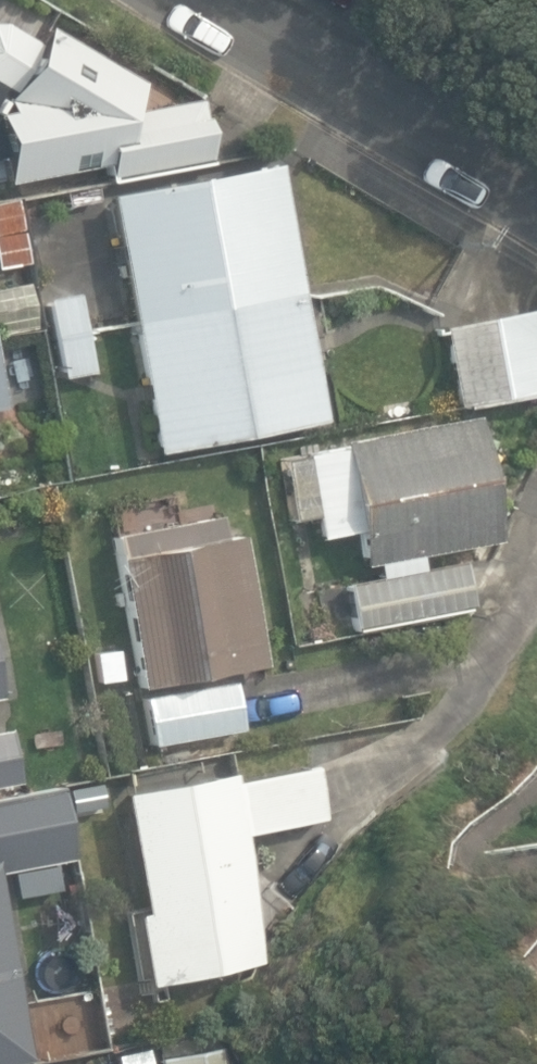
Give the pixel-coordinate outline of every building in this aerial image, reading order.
[(3,185),(104,166),(107,180),(208,161),(198,99),(127,112),(141,83),(46,27),(37,45),(2,21),(0,22),(0,165),(3,185)] [(108,193),(155,452),(321,421),(274,162),(108,193)] [(29,201),(32,220),(57,217),(54,198),(29,201)] [(18,201),(0,204),(0,269),(30,263),(18,201)] [(39,325),(31,284),(0,290),(0,332),(39,325)] [(47,299),(61,376),(90,371),(76,293),(47,299)] [(456,407),(536,390),(536,328),(533,309),(440,328),(456,407)] [(356,531),(363,565),(497,540),(473,414),(339,439),(340,447),(302,454),(317,538),(356,531)] [(112,537),(139,689),(263,668),(240,534),(222,537),(218,518),(112,537)] [(354,631),(470,608),(461,562),(345,584),(354,631)] [(98,669),(100,681),(120,678),(118,669),(116,652),(96,655),(98,669)] [(152,746),(243,731),(235,682),(144,696),(152,746)] [(20,782),(10,729),(0,731),(0,785),(20,782)] [(133,913),(147,985),(267,962),(244,834),(324,818),(314,765),(234,780),(232,772),(118,793),(140,912),(133,913)] [(74,858),(61,787),(0,798),(0,872),(74,858)] [(26,1058),(0,914),(0,1063),(26,1058)] [(156,1063),(222,1063),(220,1048),(155,1057),(156,1063)]
